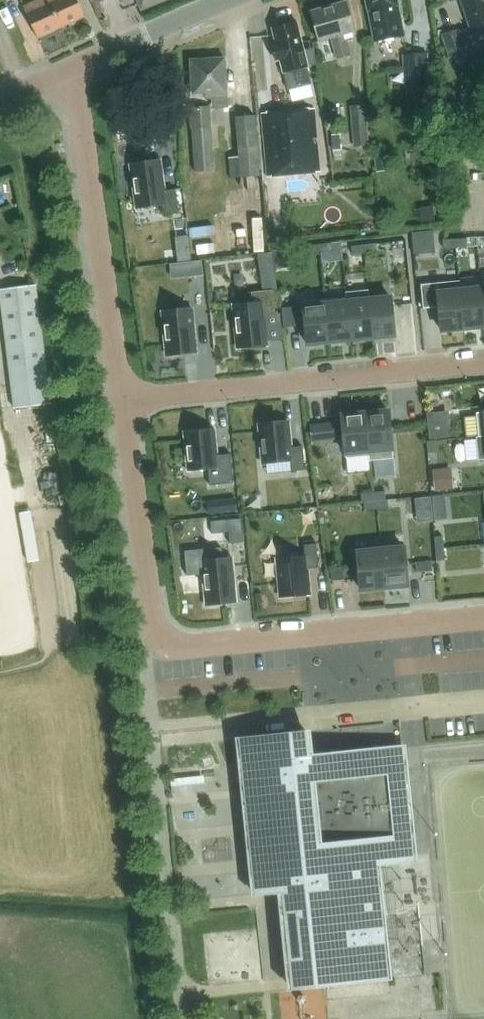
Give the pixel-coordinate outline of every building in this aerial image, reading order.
[(49,0),(38,0),(23,7),(37,39),(61,28),(49,0)] [(61,28),(85,16),(78,0),(49,0),(61,28)] [(142,10),(166,0),(138,0),(142,10)] [(404,34),(399,7),(397,0),(366,0),(368,10),(369,10),(375,40),(404,34)] [(466,7),(465,7),(472,29),(483,25),(483,0),(463,0),(466,7)] [(353,54),(346,33),(354,31),(348,1),(311,11),(318,41),(331,37),(338,59),(353,54)] [(283,21),(280,25),(273,27),(277,44),(273,45),(277,60),(281,59),(284,72),(292,70),(294,77),(309,74),(307,66),(304,53),(305,53),(297,21),(293,22),(289,19),(283,21)] [(448,58),(466,52),(459,29),(441,35),(448,58)] [(403,54),(405,87),(430,85),(428,53),(403,54)] [(206,92),(206,94),(206,98),(227,97),(225,58),(191,60),(193,93),(206,92)] [(354,146),(369,145),(366,105),(350,106),(354,146)] [(194,172),(215,170),(211,106),(188,107),(190,128),(192,128),(194,172)] [(262,114),(267,175),(319,170),(314,109),(262,114)] [(260,175),(254,115),(235,117),(241,177),(260,175)] [(343,159),(341,134),(331,134),(333,160),(343,159)] [(159,160),(131,164),(138,208),(165,204),(166,215),(179,213),(176,189),(164,191),(159,160)] [(467,238),(455,239),(455,247),(467,246),(467,238)] [(455,239),(443,240),(443,248),(455,247),(455,239)] [(332,242),(320,244),(321,252),(333,251),(332,242)] [(375,243),(363,245),(364,253),(376,251),(375,243)] [(320,244),(308,246),(309,254),(321,252),(320,244)] [(363,245),(351,246),(352,254),(364,253),(363,245)] [(441,330),(464,328),(459,280),(421,284),(423,308),(439,307),(441,330)] [(459,280),(464,328),(483,326),(483,316),(481,288),(461,290),(460,280),(459,280)] [(9,368),(14,407),(52,402),(37,285),(0,289),(0,295),(9,368)] [(234,304),(238,348),(267,346),(264,315),(275,313),(273,289),(251,292),(252,302),(234,304)] [(346,292),(351,339),(372,337),(368,290),(346,292)] [(368,290),(372,337),(395,335),(391,297),(369,299),(369,290),(368,290)] [(346,297),(325,299),(329,341),(351,339),(346,292),(345,292),(346,297)] [(303,301),(307,344),(329,341),(325,299),(303,301)] [(163,311),(167,355),(196,353),(191,308),(163,311)] [(341,415),(346,458),(368,456),(369,461),(370,460),(365,413),(362,413),(362,410),(344,411),(344,415),(341,415)] [(389,411),(365,413),(370,460),(393,458),(389,411)] [(446,416),(428,418),(430,439),(435,439),(448,437),(446,416)] [(288,421),(260,424),(264,463),(291,461),(292,471),(305,470),(302,446),(291,447),(288,421)] [(310,423),(312,440),(336,438),(334,421),(310,423)] [(214,428),(185,431),(189,471),(218,468),(214,428)] [(428,451),(436,451),(435,439),(430,439),(427,439),(428,451)] [(385,491),(373,492),(374,500),(386,499),(385,491)] [(373,492),(361,493),(362,501),(364,501),(374,500),(373,492)] [(240,509),(239,495),(209,496),(210,510),(240,509)] [(386,499),(376,500),(377,509),(389,507),(388,499),(386,499)] [(376,500),(364,501),(365,510),(377,509),(376,500)] [(34,507),(25,508),(28,540),(37,539),(34,507)] [(248,539),(245,513),(231,515),(234,541),(248,539)] [(435,547),(443,546),(442,534),(434,535),(435,547)] [(305,555),(277,558),(281,598),(309,595),(307,568),(319,567),(316,543),(304,544),(305,555)] [(436,559),(444,558),(443,546),(435,547),(436,559)] [(186,551),(185,551),(187,577),(204,575),(207,605),(236,602),(231,557),(223,558),(222,547),(221,547),(221,550),(187,553),(186,551)] [(384,587),(408,585),(404,547),(381,549),(384,587)] [(361,590),(384,587),(381,549),(357,552),(361,590)] [(306,731),(239,738),(255,894),(282,891),(291,989),(390,978),(378,863),(414,860),(402,745),(314,754),(308,754),(306,731)] [(174,789),(198,788),(197,764),(172,765),(174,789)]
